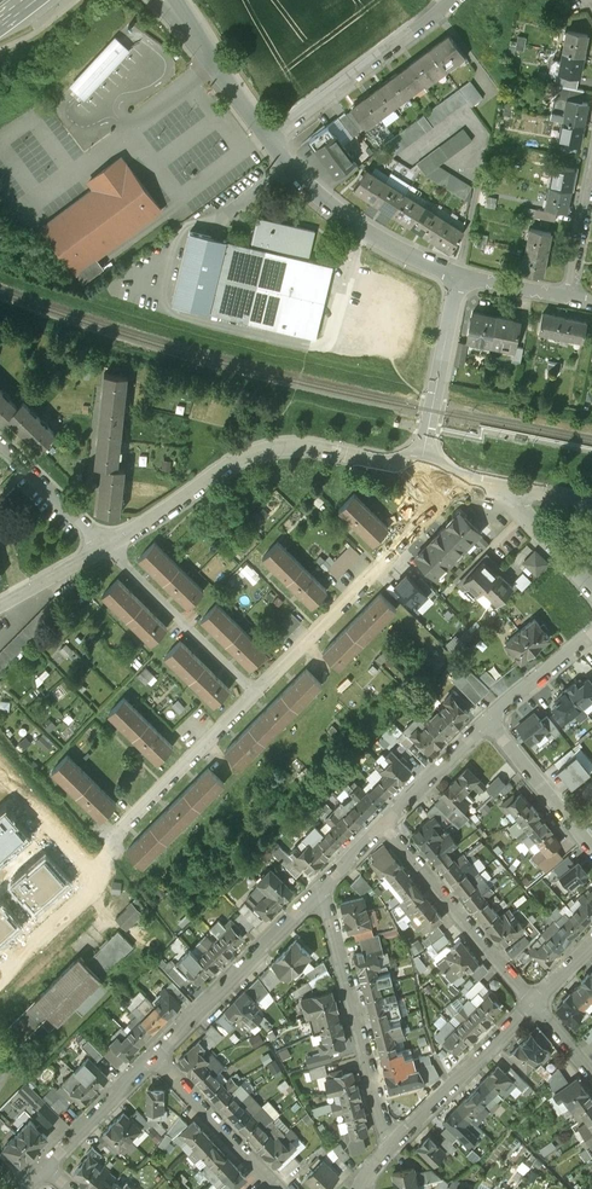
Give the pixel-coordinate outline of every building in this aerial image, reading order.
[(588,34),(568,30),(563,51),(584,55),(588,34)] [(68,83),(71,85),(77,91),(83,97),(129,48),(122,42),(114,34),(68,83)] [(449,35),(430,49),(444,69),(463,55),(465,57),(449,35)] [(526,37),(518,35),(517,42),(525,43),(526,37)] [(525,43),(517,42),(516,48),(523,50),(525,43)] [(444,69),(430,49),(410,64),(423,81),(424,83),(443,68),(445,71),(446,71),(444,69)] [(584,55),(563,51),(559,72),(565,73),(579,76),(580,76),(584,55)] [(410,64),(393,77),(406,94),(423,81),(410,64)] [(579,76),(565,73),(563,85),(577,88),(579,76)] [(393,77),(379,87),(392,104),(406,94),(393,77)] [(459,88),(467,99),(472,106),(483,98),(470,80),(459,88)] [(563,85),(562,85),(560,97),(581,101),(584,89),(577,88),(563,85)] [(392,104),(379,87),(365,97),(379,115),(393,105),(392,104)] [(461,104),(467,99),(459,88),(458,88),(452,92),(461,104)] [(456,108),(461,104),(452,92),(447,96),(456,108)] [(450,113),(456,108),(447,96),(441,101),(450,113)] [(365,97),(351,107),(352,109),(365,126),(379,115),(365,97)] [(581,101),(560,97),(559,97),(553,100),(550,117),(563,120),(583,124),(588,103),(581,101)] [(444,117),(450,113),(441,101),(435,105),(444,117)] [(513,103),(505,101),(504,107),(512,109),(513,103)] [(438,121),(444,117),(435,105),(429,110),(438,121)] [(512,109),(504,107),(503,114),(511,116),(512,109)] [(365,126),(352,109),(346,113),(359,130),(365,126)] [(432,126),(438,121),(429,110),(423,114),(432,126)] [(359,130),(346,113),(340,118),(350,132),(352,135),(359,130)] [(418,118),(426,130),(432,126),(423,114),(418,118)] [(338,116),(327,124),(328,124),(309,138),(322,156),(341,142),(339,140),(350,132),(340,118),(338,116)] [(426,130),(418,118),(412,123),(421,134),(426,130)] [(583,124),(563,120),(559,141),(579,145),(583,124)] [(406,127),(415,139),(421,134),(412,123),(406,127)] [(415,139),(406,127),(400,131),(409,143),(415,139)] [(464,128),(458,132),(466,143),(472,139),(464,128)] [(409,143),(400,131),(394,136),(403,147),(409,143)] [(458,132),(452,136),(460,148),(466,143),(458,132)] [(403,147),(394,136),(389,140),(397,152),(403,147)] [(452,136),(446,141),(455,152),(460,148),(452,136)] [(389,140),(383,144),(391,156),(397,152),(389,140)] [(446,141),(440,145),(449,157),(455,152),(446,141)] [(341,142),(322,156),(336,175),(355,161),(341,142)] [(440,145),(434,149),(443,161),(449,157),(440,145)] [(434,149),(428,154),(437,165),(438,165),(443,161),(434,149)] [(90,188),(39,226),(82,283),(102,268),(95,258),(161,209),(119,154),(84,180),(90,188)] [(428,154),(422,158),(431,170),(437,165),(428,154)] [(422,158),(416,163),(425,174),(431,170),(422,158)] [(575,168),(554,164),(550,185),(570,189),(575,168)] [(438,182),(445,169),(438,165),(437,165),(431,170),(425,174),(438,182)] [(500,169),(492,167),(491,174),(499,175),(500,169)] [(385,180),(366,168),(354,187),(373,200),(385,180)] [(438,182),(444,186),(452,174),(445,169),(438,182)] [(444,186),(451,190),(459,178),(452,174),(444,186)] [(499,175),(491,174),(490,180),(498,182),(499,175)] [(451,190),(458,194),(465,182),(459,178),(451,190)] [(406,193),(385,180),(373,200),(393,213),(406,193)] [(458,194),(464,199),(472,186),(465,182),(458,194)] [(570,189),(550,185),(545,206),(566,210),(570,189)] [(406,193),(393,213),(410,224),(423,204),(406,193)] [(423,204),(410,224),(424,232),(436,213),(423,204)] [(560,213),(539,209),(537,217),(558,221),(560,213)] [(436,213),(424,232),(437,241),(449,221),(436,213)] [(314,230),(258,217),(251,245),(226,239),(208,311),(316,337),(333,265),(307,259),(314,230)] [(463,230),(449,221),(437,241),(451,250),(463,230)] [(551,232),(531,228),(526,249),(547,253),(551,232)] [(226,239),(186,229),(169,301),(208,311),(226,239)] [(487,234),(479,233),(478,239),(486,241),(487,234)] [(486,241),(478,239),(477,246),(485,247),(486,241)] [(547,253),(526,249),(522,270),(543,274),(547,253)] [(496,315),(472,310),(467,339),(490,344),(491,342),(496,315)] [(564,317),(542,312),(538,331),(560,335),(564,317)] [(513,318),(496,315),(491,342),(507,345),(507,346),(514,347),(515,347),(516,344),(521,319),(513,318)] [(586,321),(564,317),(560,335),(582,340),(586,321)] [(467,344),(458,342),(454,363),(463,365),(467,344)] [(515,347),(514,347),(511,361),(520,362),(523,346),(516,344),(515,347)] [(555,361),(549,360),(547,368),(554,369),(555,361)] [(562,363),(555,361),(554,369),(560,370),(562,363)] [(100,418),(121,421),(122,421),(122,420),(121,420),(126,375),(127,375),(127,374),(104,372),(104,373),(105,373),(101,418),(99,418),(100,418)] [(16,405),(0,389),(0,418),(1,420),(1,421),(6,415),(16,405)] [(16,405),(6,415),(39,447),(38,447),(39,448),(55,431),(55,430),(54,431),(22,401),(22,400),(22,399),(16,405)] [(121,421),(100,418),(96,463),(94,463),(94,464),(103,464),(116,466),(121,421)] [(116,466),(103,464),(98,510),(97,509),(97,510),(119,512),(118,512),(123,467),(124,467),(124,466),(116,466)] [(387,527),(354,494),(339,509),(373,542),(387,527)] [(479,533),(459,513),(445,528),(463,546),(464,548),(479,533)] [(440,533),(419,553),(421,555),(417,559),(434,576),(441,569),(442,569),(457,554),(456,553),(463,546),(447,530),(442,535),(440,533)] [(163,581),(178,565),(154,541),(139,557),(163,581)] [(270,549),(319,597),(326,589),(278,541),(270,549)] [(350,544),(327,567),(337,577),(360,554),(350,544)] [(319,597),(270,549),(263,556),(311,605),(319,597)] [(534,557),(532,556),(525,562),(536,573),(547,563),(537,554),(534,557)] [(486,556),(458,584),(473,599),(483,589),(497,574),(501,570),(486,556)] [(256,582),(262,574),(247,561),(241,569),(256,582)] [(187,604),(202,588),(178,565),(163,581),(187,604)] [(525,571),(516,579),(523,587),(532,578),(525,571)] [(415,581),(407,573),(394,586),(415,606),(427,594),(428,593),(415,581)] [(497,574),(483,589),(492,598),(490,600),(495,605),(511,588),(497,574)] [(420,576),(415,581),(428,593),(427,594),(430,596),(436,591),(420,576)] [(126,618),(141,602),(117,579),(102,594),(126,618)] [(395,609),(380,594),(351,623),(366,638),(395,609)] [(65,605),(55,595),(0,651),(0,671),(65,605)] [(150,641),(165,626),(141,602),(126,618),(150,641)] [(226,642),(241,627),(217,603),(202,618),(226,642)] [(276,626),(287,637),(303,620),(293,609),(276,626)] [(540,625),(535,618),(520,629),(534,648),(541,642),(541,643),(550,636),(544,629),(547,627),(543,622),(540,625)] [(478,621),(469,630),(475,636),(484,628),(478,621)] [(366,638),(351,623),(323,652),(338,667),(366,638)] [(250,666),(265,651),(241,627),(226,642),(250,666)] [(534,648),(520,629),(505,641),(511,649),(508,651),(512,656),(515,653),(520,660),(528,653),(534,648)] [(189,679),(205,664),(181,640),(165,655),(189,679)] [(213,703),(229,688),(205,664),(189,679),(213,703)] [(320,684),(305,669),(279,696),(294,711),(320,684)] [(496,679),(486,670),(480,676),(490,685),(496,679)] [(489,689),(471,671),(466,676),(469,679),(482,696),(489,689)] [(578,686),(575,681),(567,688),(581,705),(591,697),(591,682),(588,678),(578,686)] [(482,696),(469,679),(461,687),(476,702),(482,696)] [(62,685),(54,690),(59,697),(66,693),(62,685)] [(567,688),(559,694),(563,698),(553,706),(557,711),(554,712),(562,722),(581,705),(567,688)] [(466,702),(454,690),(445,699),(448,703),(440,710),(442,713),(443,712),(454,724),(455,726),(462,719),(461,717),(467,710),(462,705),(466,702)] [(294,711),(279,696),(252,723),(267,738),(294,711)] [(116,705),(164,754),(172,746),(123,698),(116,705)] [(164,754),(116,705),(108,713),(157,761),(164,754)] [(454,724),(443,712),(442,713),(432,723),(431,721),(431,719),(427,716),(424,719),(427,723),(428,723),(441,737),(442,736),(454,724)] [(541,720),(535,712),(517,726),(530,743),(548,728),(541,720)] [(427,723),(418,714),(404,728),(410,735),(411,733),(428,750),(435,743),(436,745),(443,738),(442,736),(441,737),(428,723),(427,723)] [(541,720),(548,728),(555,736),(560,732),(547,715),(541,720)] [(404,732),(394,722),(388,728),(398,738),(408,748),(413,743),(403,733),(404,732)] [(267,738),(252,723),(225,751),(240,765),(267,738)] [(398,738),(388,728),(382,734),(392,744),(398,738)] [(41,735),(37,741),(49,749),(53,742),(41,735)] [(384,752),(379,747),(371,754),(379,762),(380,762),(385,767),(391,761),(387,756),(383,753),(384,752)] [(411,771),(392,751),(387,756),(391,761),(385,767),(383,768),(399,783),(411,771)] [(576,754),(559,767),(573,784),(590,771),(576,754)] [(59,762),(108,810),(115,803),(67,755),(59,762)] [(108,810),(59,762),(52,770),(100,818),(108,810)] [(379,762),(375,767),(380,772),(383,768),(385,767),(380,762),(379,762)] [(468,767),(454,780),(465,791),(466,791),(472,797),(477,792),(471,785),(475,782),(483,790),(487,786),(468,767)] [(223,783),(208,768),(181,795),(196,810),(223,783)] [(383,768),(380,772),(384,776),(375,785),(385,795),(390,790),(391,791),(399,783),(383,768)] [(454,780),(441,793),(444,795),(442,797),(453,809),(455,807),(460,812),(464,808),(456,800),(465,791),(454,780)] [(510,782),(500,790),(503,795),(513,787),(510,782)] [(367,793),(358,785),(354,789),(362,797),(367,793)] [(367,793),(362,797),(373,808),(385,795),(375,785),(367,793)] [(354,789),(351,786),(347,790),(358,801),(362,797),(354,789)] [(482,796),(477,792),(472,797),(476,801),(477,801),(482,806),(489,800),(483,794),(482,796)] [(520,794),(513,800),(511,797),(502,804),(508,811),(512,808),(519,817),(531,807),(520,794)] [(196,810),(181,795),(154,822),(169,837),(196,810)] [(358,801),(350,810),(360,820),(373,808),(362,797),(358,801)] [(453,809),(442,797),(435,804),(447,816),(459,827),(468,819),(460,812),(455,807),(453,809)] [(350,810),(342,801),(333,810),(330,814),(329,814),(337,822),(348,832),(360,820),(350,810)] [(435,804),(426,812),(431,818),(434,816),(440,822),(447,816),(435,804)] [(531,807),(519,817),(524,824),(515,831),(519,836),(540,818),(537,814),(539,813),(533,805),(531,807)] [(4,953),(10,947),(4,941),(70,885),(67,881),(74,875),(67,867),(60,873),(26,834),(33,829),(27,821),(20,827),(4,808),(0,812),(0,948),(4,953)] [(337,822),(329,814),(325,818),(333,826),(337,822)] [(431,818),(413,834),(425,848),(442,834),(440,833),(435,826),(440,822),(434,816),(431,818)] [(544,822),(540,818),(519,836),(523,840),(532,833),(537,840),(550,830),(552,829),(546,821),(544,822)] [(169,837),(154,822),(127,849),(142,864),(169,837)] [(333,826),(325,834),(335,845),(348,832),(337,822),(333,826)] [(446,828),(440,833),(442,834),(444,837),(450,833),(446,828)] [(550,830),(537,840),(543,847),(536,853),(542,862),(555,851),(553,848),(560,843),(550,830)] [(444,837),(442,834),(425,848),(431,855),(432,854),(437,861),(448,851),(458,844),(450,833),(444,837)] [(325,834),(316,844),(311,840),(309,843),(324,858),(331,851),(330,851),(335,845),(325,834)] [(311,840),(307,835),(303,840),(308,844),(309,843),(311,840)] [(471,853),(487,844),(482,835),(475,839),(472,835),(463,840),(471,853)] [(308,844),(301,851),(296,846),(291,851),(299,859),(295,863),(300,868),(304,864),(311,871),(324,858),(309,843),(308,844)] [(293,859),(279,844),(272,851),(286,865),(293,859)] [(383,846),(373,854),(377,859),(387,851),(383,846)] [(542,862),(540,864),(546,871),(563,857),(557,849),(555,851),(542,862)] [(377,859),(372,863),(381,874),(385,871),(394,882),(406,873),(394,857),(393,858),(388,851),(387,851),(377,859)] [(448,851),(437,861),(447,874),(459,865),(457,862),(448,851)] [(464,853),(458,858),(458,860),(459,860),(457,862),(459,865),(468,858),(464,853)] [(468,858),(459,865),(462,868),(464,867),(466,867),(472,862),(468,858)] [(578,859),(561,874),(571,886),(588,871),(578,859)] [(558,864),(551,870),(555,875),(563,869),(558,864)] [(459,865),(447,874),(458,888),(470,879),(462,868),(459,865)] [(272,870),(269,874),(266,871),(257,881),(260,884),(279,902),(292,889),(272,870)] [(361,873),(350,883),(361,893),(371,885),(361,873)] [(406,873),(394,882),(406,897),(418,887),(406,873)] [(470,879),(458,888),(469,902),(481,892),(478,889),(470,879)] [(486,881),(480,886),(480,887),(480,888),(478,889),(481,892),(490,885),(486,881)] [(279,902),(260,884),(247,897),(266,915),(279,902)] [(490,885),(481,892),(483,895),(485,894),(486,894),(487,895),(493,890),(490,885)] [(406,897),(400,902),(412,917),(418,912),(430,902),(418,887),(406,897)] [(586,896),(584,895),(580,899),(584,902),(574,912),(586,923),(591,917),(591,891),(586,896)] [(481,892),(469,902),(480,915),(492,906),(483,895),(481,892)] [(363,896),(341,902),(345,916),(367,910),(363,896)] [(146,908),(138,898),(132,902),(141,912),(146,908)] [(262,920),(244,902),(239,908),(256,926),(262,920)] [(430,902),(418,912),(426,923),(422,926),(426,930),(442,917),(430,902)] [(492,906),(480,915),(485,922),(484,922),(490,930),(506,917),(504,914),(500,917),(492,906)] [(558,906),(550,913),(555,919),(561,926),(570,916),(566,912),(565,913),(558,906)] [(510,909),(504,914),(506,917),(508,919),(513,914),(510,909)] [(367,910),(345,916),(349,930),(354,928),(371,924),(367,910)] [(561,926),(572,937),(586,923),(574,912),(570,916),(561,926)] [(555,919),(549,913),(545,917),(551,923),(555,919)] [(490,930),(502,945),(524,928),(519,921),(513,926),(508,919),(506,917),(490,930)] [(231,918),(224,924),(219,919),(210,927),(219,936),(231,947),(242,936),(236,929),(239,926),(231,918)] [(561,926),(556,920),(543,934),(548,939),(559,950),(572,937),(561,926)] [(394,921),(383,926),(385,931),(396,927),(394,921)] [(371,924),(354,928),(357,939),(361,938),(373,934),(371,924)] [(115,928),(84,960),(100,975),(131,944),(123,936),(124,935),(122,933),(121,934),(115,928)] [(436,929),(426,936),(430,942),(440,934),(436,929)] [(213,943),(201,931),(197,935),(209,947),(213,943)] [(373,934),(361,938),(364,950),(382,945),(378,933),(373,934)] [(213,943),(209,947),(220,958),(224,954),(226,956),(233,949),(231,947),(219,936),(213,943)] [(525,936),(506,951),(512,958),(530,942),(525,936)] [(411,942),(416,952),(425,947),(420,937),(411,942)] [(311,954),(296,939),(284,951),(300,966),(311,954)] [(543,944),(534,953),(545,964),(559,950),(548,939),(543,944)] [(460,940),(451,947),(453,949),(446,955),(453,964),(469,951),(460,940)] [(539,940),(530,949),(534,953),(543,944),(539,940)] [(364,950),(354,952),(359,970),(380,965),(377,954),(383,953),(382,945),(364,950)] [(220,958),(209,947),(199,957),(210,968),(210,969),(211,971),(219,963),(217,961),(220,958)] [(284,951),(273,962),(288,977),(300,966),(284,951)] [(469,951),(453,964),(456,968),(460,972),(466,967),(468,969),(478,961),(469,951)] [(84,960),(77,953),(2,1029),(16,1043),(39,1020),(48,1029),(73,1004),(81,1011),(108,984),(100,977),(100,976),(100,975),(84,960)] [(446,955),(438,962),(441,965),(440,966),(444,971),(453,964),(446,955)] [(199,957),(190,966),(186,962),(181,968),(189,976),(192,973),(198,980),(210,969),(210,968),(199,957)] [(324,960),(306,971),(312,978),(328,968),(324,960)] [(380,965),(359,970),(362,980),(363,979),(365,987),(379,983),(379,984),(393,980),(391,971),(377,975),(376,971),(381,969),(381,971),(388,969),(386,963),(380,965)] [(453,964),(444,971),(448,975),(456,968),(453,964)] [(483,964),(472,973),(478,980),(488,970),(483,964)] [(270,966),(259,976),(269,990),(282,978),(270,966)] [(590,975),(589,973),(581,981),(583,982),(583,981),(591,990),(591,973),(590,975)] [(269,990),(259,976),(245,989),(253,997),(253,998),(260,999),(269,990)] [(470,978),(464,983),(468,986),(473,981),(470,978)] [(309,980),(294,989),(297,995),(312,985),(309,980)] [(379,983),(365,987),(369,1004),(383,1000),(395,997),(397,997),(393,980),(379,984),(379,983)] [(571,994),(582,1006),(583,1005),(591,996),(591,990),(583,981),(583,982),(571,994)] [(187,996),(172,982),(166,988),(181,1002),(187,996)] [(161,984),(154,991),(159,995),(162,992),(166,988),(161,984)] [(156,1005),(167,1016),(181,1002),(166,988),(162,992),(165,995),(156,1005)] [(489,988),(482,995),(485,999),(478,1007),(488,1018),(489,1017),(501,1005),(494,999),(497,996),(489,988)] [(245,989),(236,999),(250,1013),(254,1009),(258,1006),(251,999),(253,998),(253,997),(245,989)] [(331,989),(313,994),(302,996),(307,1015),(310,1014),(312,1013),(336,1007),(336,1008),(338,1008),(335,998),(334,998),(331,989)] [(570,992),(563,999),(565,1001),(558,1008),(575,1025),(581,1019),(577,1016),(582,1010),(585,1007),(583,1005),(582,1006),(571,994),(570,992)] [(156,1005),(147,995),(146,995),(132,1009),(133,1009),(142,1019),(153,1030),(167,1016),(156,1005)] [(250,1013),(236,999),(226,1009),(234,1017),(236,1015),(242,1021),(246,1018),(250,1013)] [(383,1000),(369,1004),(373,1021),(388,1017),(385,1004),(383,1000)] [(478,1007),(471,1000),(465,1007),(471,1013),(467,1017),(478,1028),(481,1025),(483,1026),(490,1019),(489,1017),(488,1018),(478,1007)] [(465,1007),(463,1005),(459,1009),(467,1017),(471,1013),(465,1007)] [(336,1007),(312,1013),(310,1014),(314,1032),(322,1030),(340,1025),(340,1024),(336,1008),(336,1007)] [(142,1019),(133,1009),(132,1009),(128,1014),(133,1019),(134,1019),(138,1023),(142,1019)] [(262,1017),(254,1009),(250,1013),(258,1021),(262,1017)] [(467,1017),(459,1009),(455,1014),(463,1021),(467,1017)] [(448,1019),(441,1012),(437,1016),(444,1023),(448,1019)] [(258,1021),(250,1013),(246,1018),(254,1025),(258,1021)] [(388,1017),(373,1021),(378,1038),(392,1034),(391,1030),(388,1017)] [(463,1021),(457,1028),(468,1038),(467,1039),(469,1040),(477,1033),(475,1031),(478,1028),(467,1017),(463,1021)] [(227,1029),(217,1018),(212,1023),(222,1033),(227,1029)] [(153,1030),(142,1019),(138,1023),(129,1032),(140,1043),(153,1030)] [(450,1021),(446,1025),(446,1026),(438,1034),(441,1037),(439,1039),(447,1047),(450,1044),(456,1050),(467,1039),(468,1038),(457,1028),(450,1021)] [(211,1024),(205,1030),(217,1041),(223,1035),(211,1024)] [(340,1025),(322,1030),(324,1040),(320,1041),(321,1048),(345,1042),(342,1034),(345,1033),(342,1024),(340,1024),(340,1025)] [(402,1026),(395,1028),(394,1029),(391,1030),(392,1034),(404,1031),(402,1026)] [(583,1035),(589,1041),(591,1038),(591,1026),(583,1035)] [(129,1032),(119,1042),(115,1039),(111,1043),(126,1057),(140,1043),(129,1032)] [(546,1047),(530,1032),(520,1042),(536,1057),(546,1047)] [(392,1034),(378,1038),(382,1055),(396,1051),(393,1038),(392,1034)] [(84,1043),(97,1058),(104,1052),(90,1037),(84,1043)] [(199,1041),(179,1060),(191,1073),(207,1059),(206,1058),(200,1051),(204,1047),(199,1041)] [(536,1057),(520,1042),(510,1053),(526,1068),(536,1057)] [(112,1043),(104,1050),(118,1066),(126,1058),(112,1043)] [(225,1050),(220,1044),(212,1051),(217,1056),(223,1051),(225,1050)] [(327,1050),(307,1056),(309,1065),(329,1059),(327,1050)] [(396,1051),(382,1055),(384,1063),(383,1063),(385,1072),(406,1067),(405,1062),(400,1064),(396,1051)] [(211,1053),(206,1058),(207,1059),(191,1073),(198,1081),(199,1080),(204,1085),(215,1075),(223,1067),(211,1053)] [(429,1054),(415,1058),(415,1060),(405,1062),(406,1067),(407,1069),(418,1066),(431,1062),(429,1054)] [(107,1076),(88,1057),(85,1061),(93,1069),(86,1076),(84,1078),(95,1089),(107,1076)] [(552,1072),(540,1062),(535,1067),(547,1078),(552,1072)] [(433,1063),(418,1066),(426,1081),(428,1084),(440,1077),(433,1063)] [(498,1065),(484,1079),(496,1090),(502,1096),(515,1083),(514,1083),(515,1082),(505,1072),(498,1065)] [(311,1077),(327,1073),(326,1066),(309,1070),(311,1077)] [(406,1067),(385,1072),(390,1090),(426,1081),(418,1066),(407,1069),(406,1067)] [(516,1072),(510,1067),(505,1072),(515,1082),(514,1083),(515,1083),(526,1094),(532,1088),(525,1081),(516,1072)] [(558,1067),(552,1072),(546,1080),(553,1091),(567,1081),(558,1067)] [(86,1076),(79,1068),(76,1071),(84,1078),(86,1076)] [(530,1076),(521,1068),(516,1072),(525,1081),(530,1076)] [(351,1071),(342,1073),(341,1069),(330,1072),(332,1078),(326,1080),(330,1093),(341,1091),(356,1087),(356,1086),(351,1071)] [(76,1071),(75,1071),(63,1084),(82,1102),(95,1089),(84,1078),(76,1071)] [(224,1084),(215,1075),(204,1085),(216,1098),(227,1088),(224,1084)] [(232,1077),(224,1084),(227,1088),(235,1080),(232,1077)] [(577,1078),(554,1094),(558,1100),(564,1096),(570,1105),(575,1102),(587,1093),(577,1078)] [(484,1079),(471,1093),(482,1104),(490,1095),(496,1090),(484,1079)] [(227,1088),(216,1098),(228,1111),(239,1101),(247,1093),(236,1080),(227,1088)] [(46,1100),(27,1082),(20,1088),(42,1110),(38,1117),(46,1125),(58,1113),(46,1100)] [(356,1087),(341,1091),(343,1099),(344,1105),(359,1101),(358,1096),(360,1096),(358,1086),(356,1086),(356,1087)] [(164,1088),(149,1088),(148,1110),(158,1110),(163,1110),(164,1088)] [(70,1101),(57,1089),(46,1100),(58,1113),(70,1101)] [(247,1093),(239,1101),(228,1111),(240,1124),(259,1106),(256,1102),(248,1093),(247,1093)] [(482,1104),(471,1093),(458,1106),(469,1117),(476,1123),(489,1110),(487,1109),(482,1104)] [(575,1102),(577,1106),(585,1117),(591,1112),(591,1100),(587,1093),(575,1102)] [(490,1095),(482,1104),(487,1109),(495,1100),(490,1095)] [(343,1099),(320,1105),(313,1107),(315,1114),(322,1112),(333,1108),(344,1105),(343,1099)] [(359,1101),(344,1105),(345,1107),(348,1119),(363,1115),(365,1115),(363,1105),(360,1105),(359,1101)] [(570,1105),(563,1110),(567,1116),(574,1111),(572,1109),(577,1106),(575,1102),(570,1105)] [(344,1105),(333,1108),(322,1112),(324,1118),(335,1114),(335,1113),(341,1111),(341,1108),(345,1107),(344,1105)] [(259,1106),(240,1124),(252,1137),(263,1127),(272,1119),(264,1109),(263,1110),(259,1106)] [(476,1123),(469,1117),(458,1106),(444,1120),(469,1144),(477,1135),(478,1135),(482,1130),(476,1123)] [(150,1123),(137,1109),(131,1115),(145,1128),(150,1123)] [(142,1130),(124,1112),(114,1122),(130,1138),(136,1132),(138,1134),(142,1130)] [(180,1115),(167,1131),(172,1136),(187,1123),(180,1115)] [(363,1115),(348,1119),(351,1130),(346,1131),(348,1140),(351,1152),(365,1148),(362,1135),(359,1136),(358,1133),(367,1131),(363,1115)] [(272,1119),(263,1127),(252,1137),(257,1142),(257,1143),(263,1150),(279,1136),(280,1137),(285,1132),(273,1118),(272,1119)] [(31,1120),(18,1133),(34,1149),(40,1143),(47,1137),(41,1131),(44,1128),(40,1124),(37,1126),(31,1120)] [(166,1128),(158,1120),(154,1124),(162,1132),(166,1128)] [(194,1120),(178,1135),(182,1139),(179,1141),(189,1152),(207,1134),(194,1120)] [(130,1138),(114,1122),(104,1132),(116,1144),(123,1151),(127,1147),(128,1149),(134,1142),(130,1138)] [(457,1137),(446,1126),(441,1131),(452,1142),(457,1137)] [(582,1133),(585,1137),(591,1133),(591,1127),(582,1133)] [(34,1149),(18,1133),(4,1146),(5,1148),(11,1153),(8,1156),(12,1160),(15,1157),(21,1163),(28,1156),(28,1155),(34,1149)] [(111,1139),(105,1133),(100,1138),(106,1144),(111,1139)] [(207,1134),(189,1152),(197,1160),(204,1154),(209,1159),(220,1149),(207,1134)] [(429,1135),(417,1146),(433,1162),(444,1151),(429,1135)] [(279,1136),(263,1150),(276,1163),(296,1145),(290,1139),(286,1143),(280,1137),(279,1136)] [(456,1147),(446,1137),(441,1142),(451,1152),(456,1147)] [(545,1153),(557,1145),(553,1139),(541,1148),(545,1153)] [(349,1154),(339,1143),(332,1148),(343,1160),(349,1154)] [(123,1151),(116,1144),(111,1149),(117,1156),(121,1158),(125,1153),(123,1151)] [(90,1154),(74,1172),(82,1178),(81,1180),(88,1186),(89,1184),(99,1171),(101,1169),(93,1162),(96,1159),(97,1160),(102,1154),(92,1146),(88,1152),(90,1154)] [(5,1148),(0,1153),(0,1158),(7,1165),(12,1160),(8,1156),(11,1153),(5,1148)] [(580,1153),(585,1160),(591,1155),(587,1148),(580,1153)] [(209,1159),(201,1167),(214,1181),(222,1173),(233,1162),(220,1149),(209,1159)] [(293,1154),(279,1167),(286,1174),(300,1162),(293,1154)] [(318,1154),(309,1164),(313,1167),(322,1158),(318,1154)] [(305,1175),(319,1188),(323,1188),(338,1174),(322,1158),(313,1167),(305,1175)] [(101,1169),(99,1171),(102,1174),(102,1173),(105,1173),(114,1163),(109,1159),(101,1169)] [(526,1173),(532,1165),(524,1159),(518,1167),(526,1173)] [(233,1162),(222,1173),(227,1179),(216,1188),(233,1188),(246,1176),(233,1162)] [(412,1167),(393,1172),(397,1188),(416,1184),(412,1167)] [(99,1171),(89,1184),(95,1188),(108,1188),(113,1183),(112,1182),(102,1174),(99,1171)] [(433,1171),(425,1175),(427,1180),(436,1176),(433,1171)] [(114,1180),(112,1182),(113,1183),(108,1188),(132,1188),(133,1188),(126,1183),(123,1187),(114,1180)]
